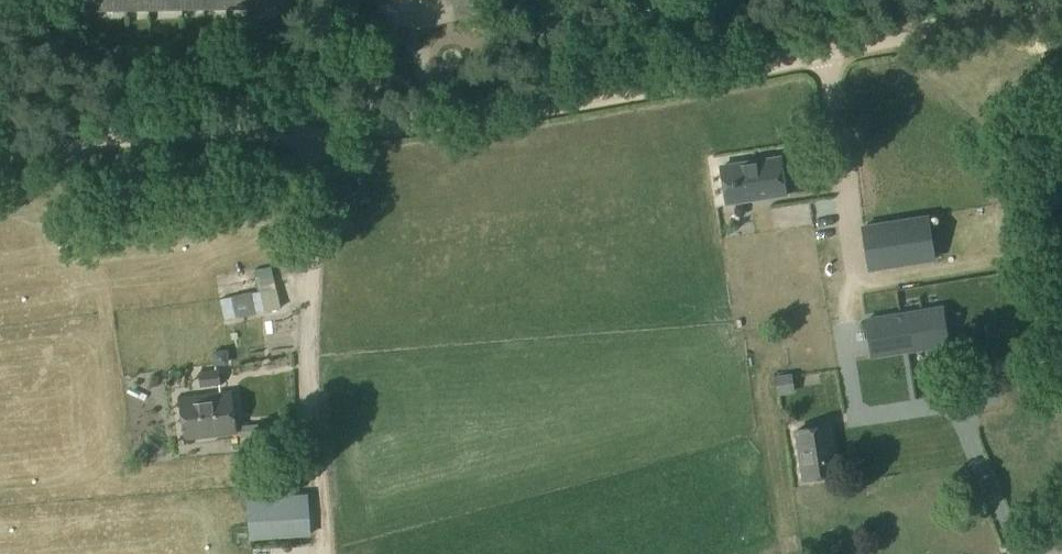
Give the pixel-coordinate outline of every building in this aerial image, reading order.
[(75,8),(93,7),(93,10),(282,7),(282,0),(75,0),(75,8)] [(414,28),(476,14),(473,0),(408,0),(414,28)] [(780,157),(721,167),(727,204),(786,194),(780,157)] [(928,219),(863,229),(870,273),(935,262),(928,219)] [(248,279),(216,286),(225,325),(246,321),(245,315),(255,313),(254,310),(281,304),(273,274),(271,265),(246,270),(248,279)] [(948,342),(942,307),(866,319),(871,354),(948,342)] [(228,363),(226,349),(213,351),(215,365),(228,363)] [(218,370),(201,372),(202,385),(220,383),(218,370)] [(231,391),(180,397),(185,438),(236,432),(231,391)] [(830,425),(797,430),(804,480),(838,474),(830,425)] [(309,535),(306,494),(248,498),(251,539),(309,535)]
